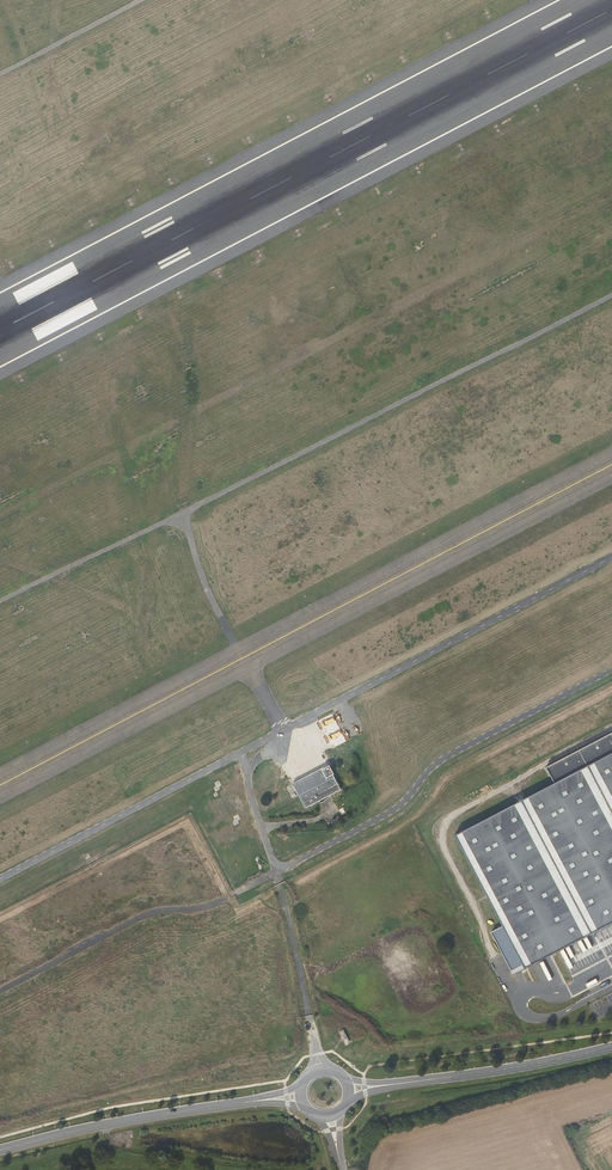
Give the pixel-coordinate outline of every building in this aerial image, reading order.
[(611,733),(546,768),(554,784),(527,799),(516,805),(456,837),(486,895),(488,898),(503,927),(491,933),(501,952),(513,975),(525,969),(526,970),(611,925),(611,734),(611,733)] [(328,764),(291,784),(304,810),(340,791),(328,764)] [(225,772),(213,778),(223,799),(228,796),(227,793),(229,791),(231,794),(235,792),(225,772)]
